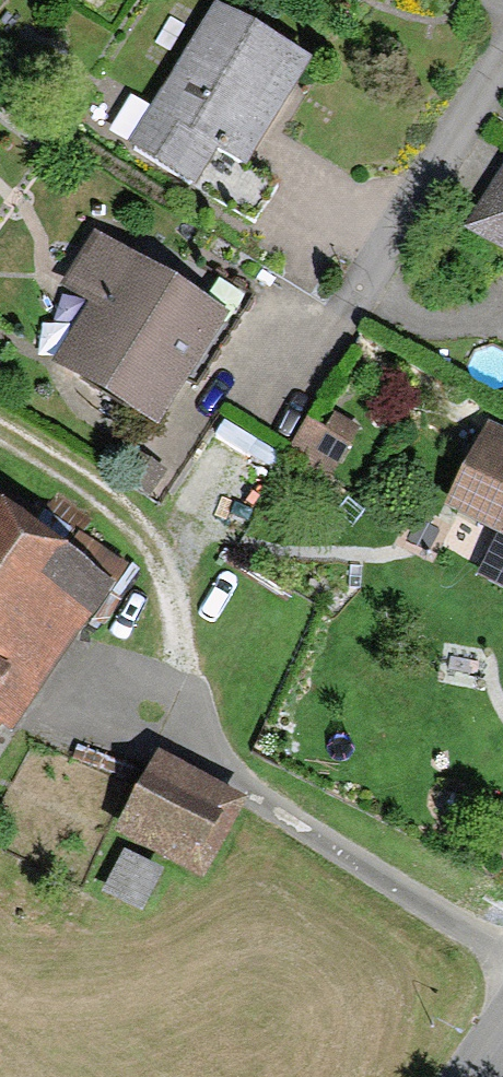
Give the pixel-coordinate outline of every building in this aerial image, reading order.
[(309,56),(215,0),(211,0),(129,138),(202,182),(222,148),(246,162),(309,56)] [(468,231),(502,252),(502,174),(468,231)] [(160,425),(233,306),(94,222),(55,287),(81,302),(48,357),(160,425)] [(489,423),(447,511),(495,534),(476,574),(502,587),(502,429),(489,423)] [(311,424),(301,456),(346,469),(356,437),(311,424)] [(115,587),(0,507),(0,718),(1,717),(16,728),(115,587)] [(117,834),(203,878),(245,796),(159,752),(117,834)]
